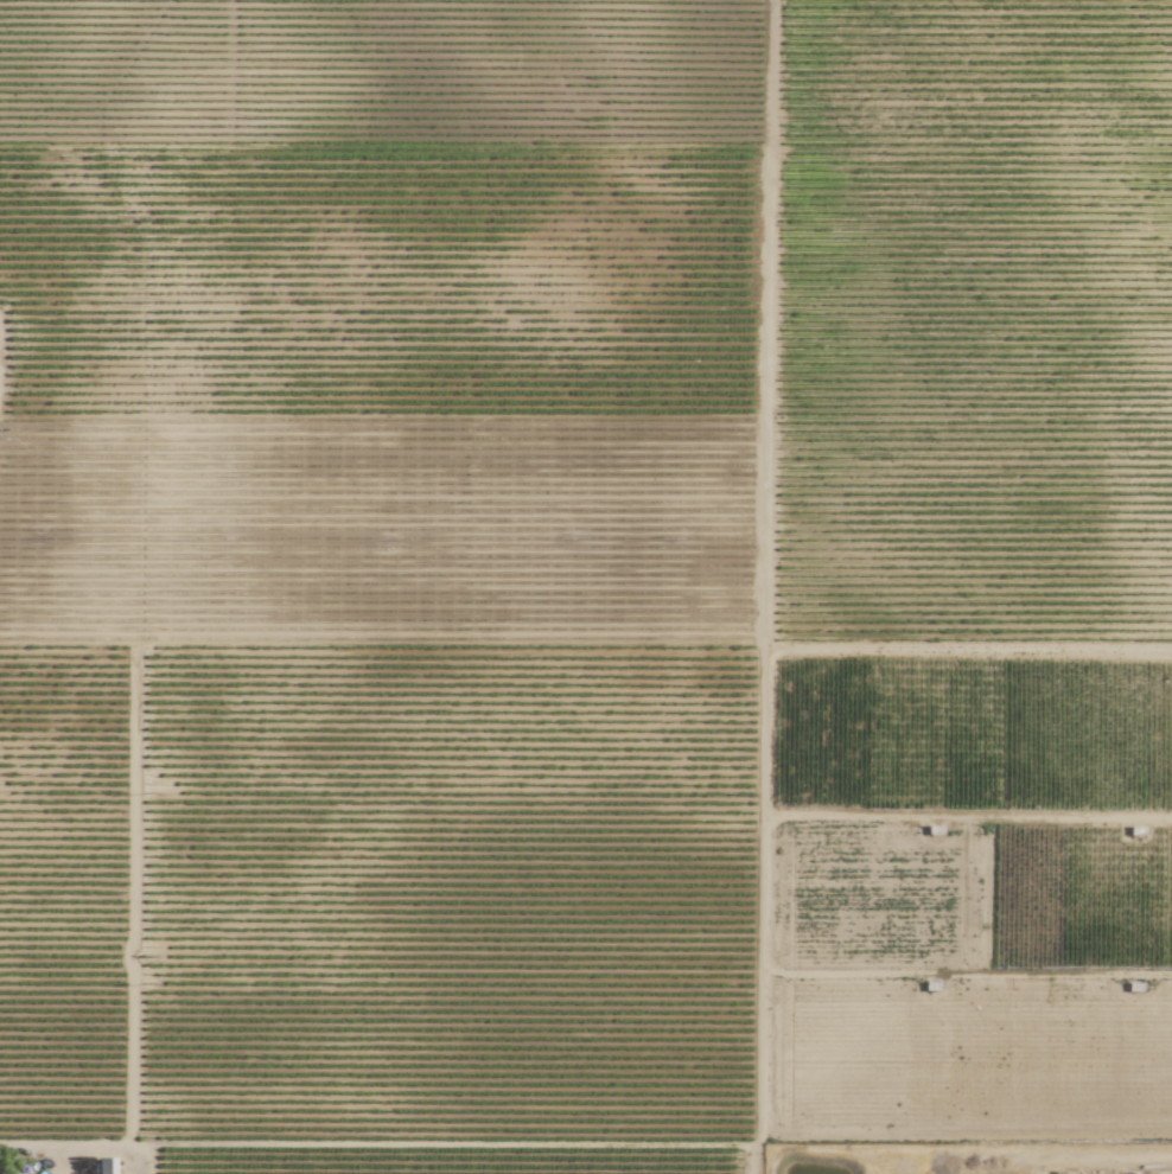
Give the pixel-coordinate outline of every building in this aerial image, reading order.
[(95,1159),(96,1173),(113,1173),(113,1158),(95,1159)]
